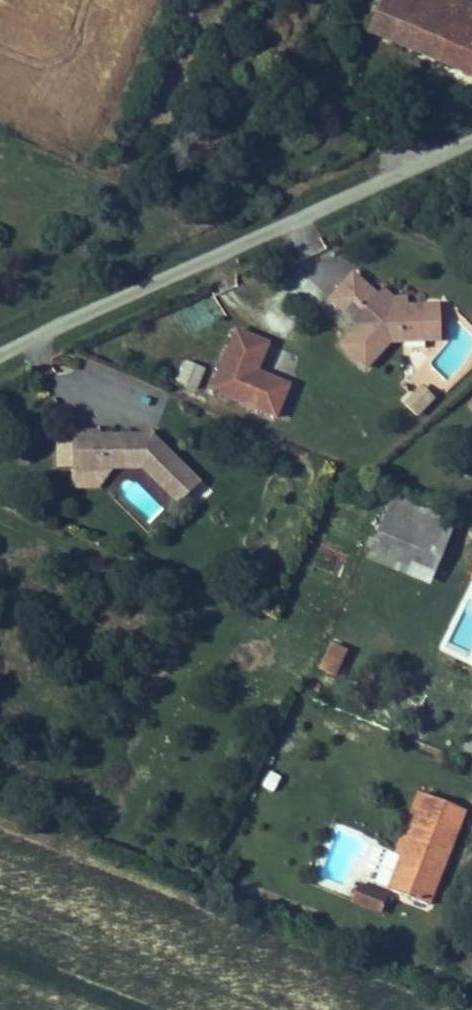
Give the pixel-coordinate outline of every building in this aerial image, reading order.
[(367,24),(416,45),(435,0),(377,0),(367,24)] [(434,53),(456,0),(435,0),(416,45),(434,53)] [(470,0),(456,0),(434,53),(471,69),(471,1),(470,0)] [(339,276),(354,289),(365,278),(350,265),(339,276)] [(365,278),(354,289),(339,276),(326,289),(354,317),(336,336),(360,358),(386,330),(424,334),(427,300),(406,298),(383,295),(372,286),(365,278)] [(383,295),(406,298),(407,290),(389,289),(379,280),(372,286),(383,295)] [(424,334),(434,335),(438,301),(427,300),(424,334)] [(236,321),(209,385),(269,410),(282,378),(255,366),(268,334),(236,321)] [(183,360),(172,385),(194,394),(204,369),(183,360)] [(417,419),(434,398),(417,384),(400,405),(417,419)] [(94,428),(66,425),(64,457),(92,460),(126,463),(126,460),(135,461),(174,500),(195,478),(156,441),(150,438),(147,444),(138,439),(140,434),(134,431),(94,428)] [(147,432),(134,431),(140,434),(138,439),(147,444),(150,438),(156,441),(147,432)] [(92,460),(64,457),(63,466),(91,469),(92,460)] [(444,532),(450,520),(394,496),(389,510),(444,532)] [(389,510),(371,550),(427,573),(444,532),(389,510)] [(423,582),(427,573),(371,550),(367,559),(423,582)] [(343,651),(329,646),(319,669),(333,675),(343,651)] [(470,811),(420,791),(397,852),(402,854),(388,891),(432,908),(470,811)] [(388,891),(360,880),(354,896),(382,906),(388,891)]
